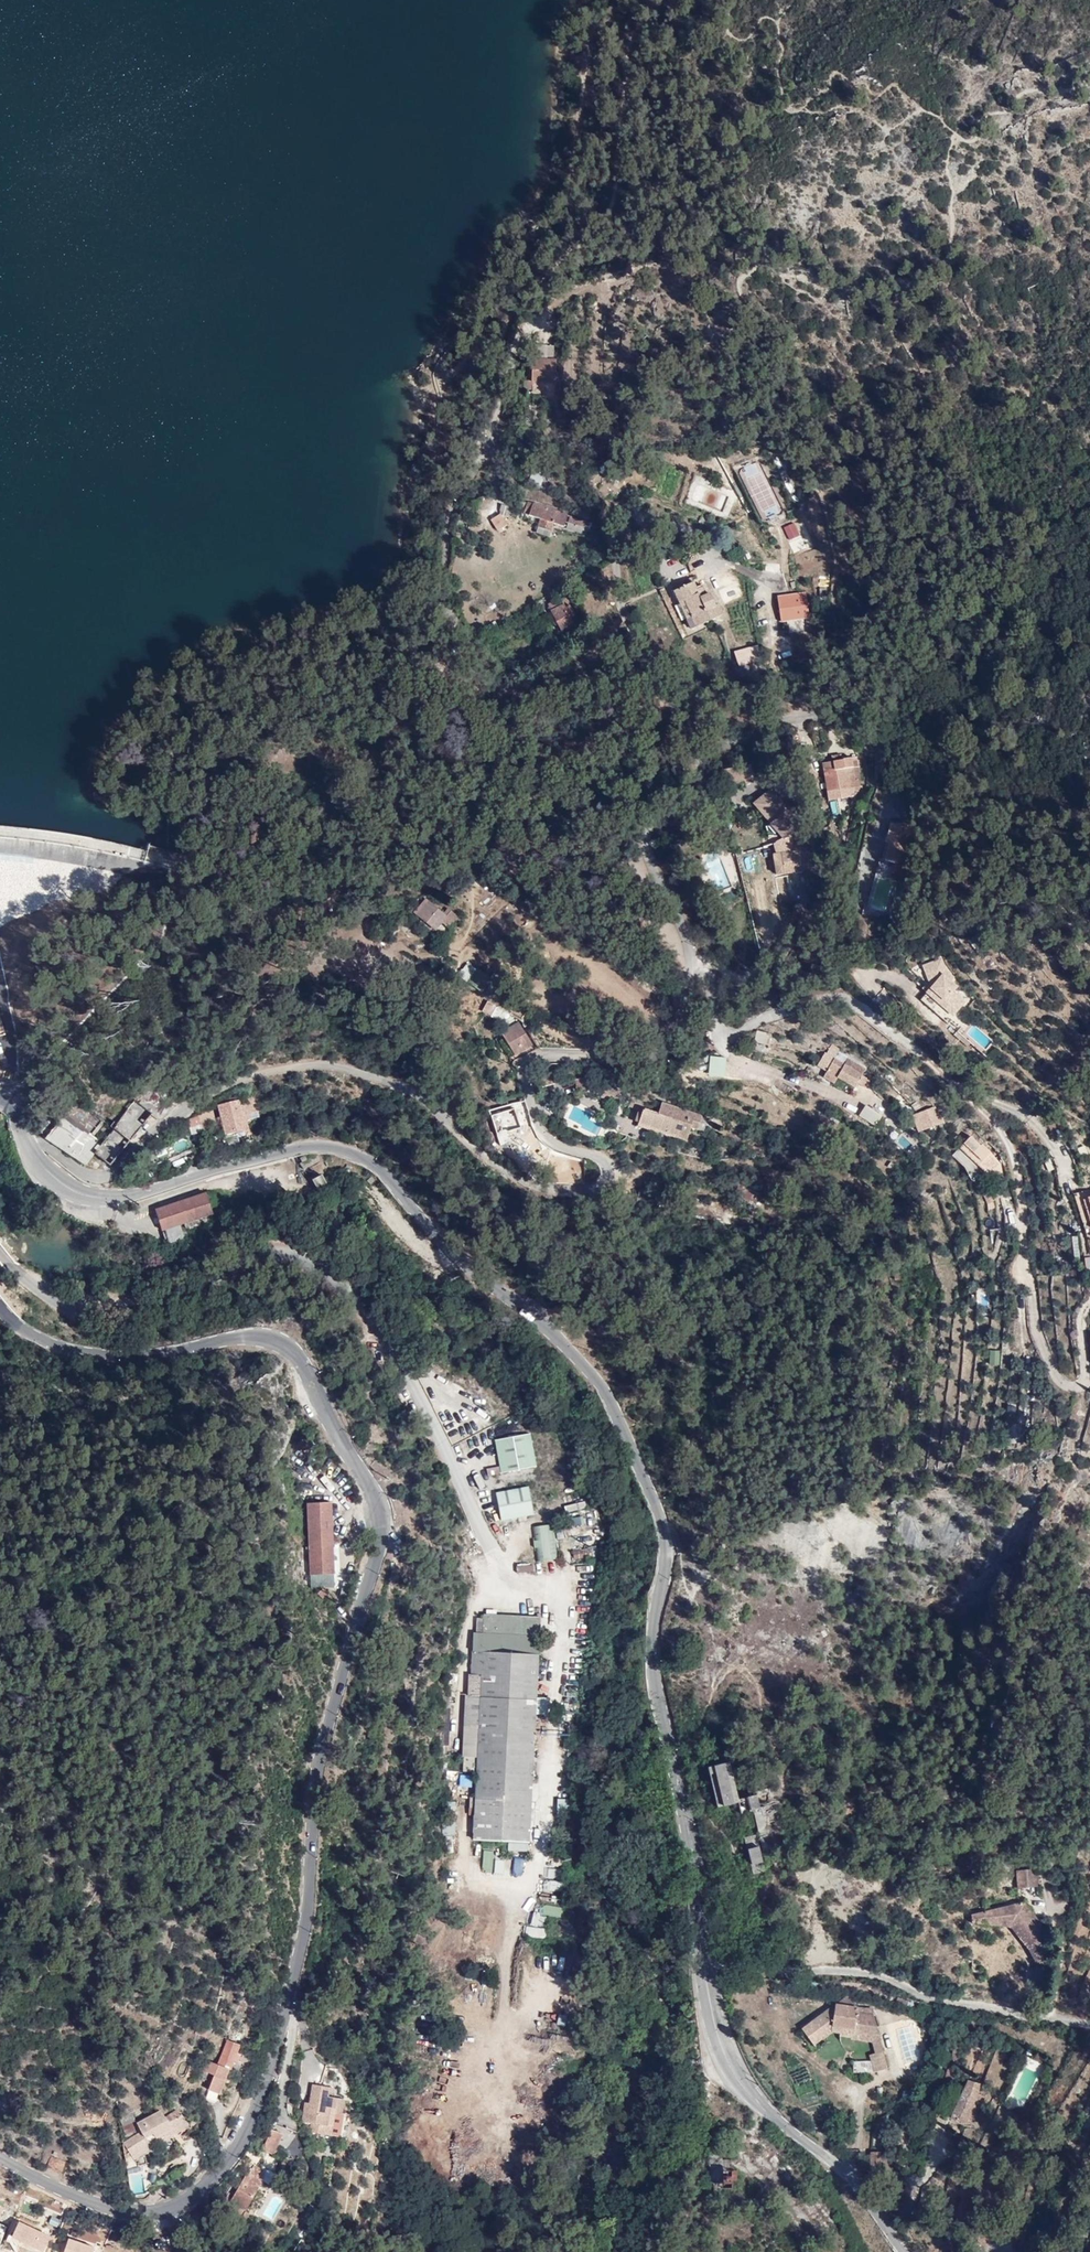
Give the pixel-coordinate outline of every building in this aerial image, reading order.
[(555,346),(535,345),(534,359),(545,359),(555,360),(555,346)] [(532,381),(524,381),(524,389),(531,389),(532,392),(561,393),(562,382),(554,381),(555,360),(545,359),(534,359),(533,359),(532,381)] [(667,409),(667,403),(660,402),(658,413),(673,415),(674,410),(667,409)] [(672,465),(669,474),(682,478),(685,469),(672,465)] [(530,481),(541,486),(545,475),(534,471),(530,481)] [(735,485),(741,495),(745,493),(741,483),(735,485)] [(569,515),(529,502),(525,514),(541,519),(537,532),(550,537),(554,523),(565,527),(569,515)] [(506,513),(511,515),(513,509),(502,505),(499,514),(501,515),(505,516),(506,513)] [(700,522),(703,524),(711,508),(706,506),(700,522)] [(507,526),(501,515),(491,520),(498,531),(507,526)] [(568,527),(587,534),(591,523),(571,516),(568,527)] [(692,629),(713,619),(700,588),(696,589),(691,578),(676,585),(678,589),(674,591),(680,603),(685,600),(692,616),(687,619),(692,629)] [(713,586),(714,594),(734,591),(732,583),(713,586)] [(700,588),(713,619),(723,615),(719,604),(716,605),(711,593),(707,595),(703,586),(700,588)] [(781,620),(810,616),(807,593),(778,597),(781,620)] [(680,603),(687,619),(692,616),(685,600),(680,603)] [(553,612),(563,631),(574,625),(565,606),(553,612)] [(740,666),(741,670),(755,665),(754,662),(740,666)] [(755,665),(741,670),(742,677),(765,671),(763,663),(755,665)] [(823,763),(824,773),(836,771),(839,790),(849,789),(850,797),(856,795),(861,781),(860,775),(855,775),(852,758),(844,759),(844,761),(823,763)] [(836,771),(824,773),(827,792),(839,790),(836,771)] [(771,792),(768,794),(770,805),(777,800),(771,792)] [(770,805),(768,794),(755,806),(771,826),(775,822),(764,810),(770,805)] [(782,854),(787,874),(802,873),(801,867),(811,866),(808,837),(803,838),(797,830),(800,828),(777,800),(770,805),(775,822),(775,823),(778,834),(783,841),(786,839),(789,840),(792,843),(793,845),(794,849),(792,852),(788,854),(782,854)] [(775,822),(770,805),(764,810),(775,822)] [(901,830),(911,833),(914,820),(907,820),(902,822),(901,827),(901,830)] [(893,835),(888,834),(887,834),(885,842),(887,842),(882,859),(880,859),(878,871),(902,877),(905,874),(915,833),(921,835),(922,827),(915,825),(913,833),(911,833),(901,830),(901,827),(891,824),(889,832),(894,833),(893,835)] [(778,834),(771,826),(767,829),(779,844),(780,843),(778,834)] [(785,874),(782,854),(774,855),(776,875),(785,874)] [(718,889),(730,884),(719,857),(707,861),(718,889)] [(890,912),(896,884),(874,879),(869,908),(890,912)] [(697,898),(700,904),(708,900),(705,894),(697,898)] [(418,916),(435,930),(442,923),(449,929),(459,918),(448,909),(443,914),(426,899),(416,911),(420,914),(418,916)] [(942,958),(923,966),(930,982),(926,985),(930,989),(927,991),(921,999),(934,1011),(941,1004),(953,1015),(965,1002),(953,991),(957,986),(950,980),(954,977),(947,970),(942,958)] [(458,981),(480,989),(484,979),(476,977),(479,968),(465,962),(458,981)] [(941,1004),(934,1011),(948,1024),(955,1017),(953,1015),(941,1004)] [(502,1035),(515,1056),(533,1045),(519,1022),(509,1028),(510,1030),(502,1035)] [(755,1040),(768,1043),(770,1035),(757,1032),(755,1040)] [(765,1055),(768,1043),(755,1040),(751,1051),(765,1055)] [(830,1047),(827,1051),(843,1062),(846,1058),(830,1047)] [(863,1076),(866,1070),(848,1060),(846,1064),(835,1058),(825,1053),(818,1065),(828,1071),(825,1076),(835,1082),(838,1077),(856,1087),(859,1083),(867,1087),(871,1080),(863,1076)] [(726,1077),(726,1057),(709,1057),(709,1077),(726,1077)] [(575,1080),(577,1087),(595,1087),(593,1076),(575,1080)] [(615,1099),(620,1092),(604,1093),(601,1097),(608,1102),(612,1097),(615,1099)] [(95,1154),(110,1166),(139,1132),(154,1113),(159,1118),(176,1105),(162,1094),(146,1107),(136,1099),(122,1117),(116,1124),(117,1125),(102,1144),(93,1153),(95,1154)] [(252,1099),(241,1102),(244,1113),(255,1111),(252,1099)] [(915,1112),(926,1106),(921,1099),(911,1106),(915,1112)] [(629,1107),(641,1114),(643,1109),(644,1107),(632,1100),(629,1107)] [(530,1118),(525,1101),(516,1104),(521,1121),(530,1118)] [(244,1113),(241,1102),(219,1108),(226,1134),(238,1131),(238,1134),(249,1131),(244,1113)] [(641,1114),(637,1127),(660,1134),(661,1132),(678,1138),(684,1120),(686,1114),(681,1113),(681,1110),(662,1103),(658,1114),(643,1109),(641,1114)] [(566,1113),(569,1108),(561,1104),(559,1110),(566,1113)] [(881,1116),(864,1105),(858,1116),(875,1126),(881,1116)] [(503,1106),(489,1111),(492,1120),(506,1115),(503,1106)] [(202,1111),(198,1113),(201,1125),(216,1121),(213,1108),(202,1111)] [(919,1114),(925,1130),(941,1123),(939,1118),(935,1108),(919,1114)] [(686,1114),(684,1120),(693,1122),(692,1124),(699,1126),(702,1116),(686,1111),(686,1114)] [(65,1115),(46,1140),(85,1165),(95,1154),(93,1153),(102,1144),(65,1115)] [(186,1126),(198,1118),(196,1115),(184,1124),(186,1126)] [(500,1125),(507,1141),(520,1135),(512,1115),(499,1122),(500,1125)] [(941,1123),(948,1120),(946,1115),(939,1118),(941,1123)] [(678,1138),(677,1138),(687,1142),(691,1128),(692,1124),(693,1122),(684,1120),(678,1138)] [(504,1142),(507,1141),(500,1125),(493,1128),(498,1139),(502,1138),(504,1142)] [(901,1136),(897,1143),(907,1148),(911,1141),(901,1136)] [(171,1144),(176,1153),(190,1146),(186,1137),(171,1144)] [(987,1146),(979,1155),(986,1162),(991,1157),(994,1154),(987,1146)] [(996,1151),(994,1154),(991,1157),(996,1162),(1001,1156),(996,1151)] [(305,1156),(300,1158),(302,1162),(300,1163),(303,1170),(320,1159),(317,1153),(307,1159),(305,1156)] [(986,1162),(979,1155),(974,1160),(981,1167),(986,1162)] [(322,1175),(313,1179),(322,1197),(340,1188),(336,1180),(327,1185),(322,1175)] [(760,1187),(763,1181),(751,1176),(749,1182),(760,1187)] [(1074,1194),(1082,1223),(1089,1220),(1089,1189),(1074,1194)] [(206,1192),(154,1209),(161,1232),(166,1230),(166,1231),(164,1232),(168,1242),(183,1237),(181,1231),(200,1225),(198,1219),(213,1214),(212,1207),(215,1206),(212,1195),(208,1196),(206,1192)] [(974,1286),(975,1308),(989,1307),(988,1285),(974,1286)] [(999,1365),(999,1350),(988,1350),(988,1365),(999,1365)] [(495,1440),(500,1473),(536,1467),(531,1434),(495,1440)] [(377,1459),(371,1466),(379,1473),(385,1467),(377,1459)] [(529,1485),(495,1493),(502,1521),(535,1514),(529,1485)] [(307,1505),(310,1573),(333,1573),(332,1503),(307,1505)] [(556,1559),(553,1525),(533,1526),(535,1561),(556,1559)] [(573,1561),(593,1559),(591,1548),(572,1550),(573,1561)] [(515,1565),(516,1574),(533,1572),(532,1562),(515,1565)] [(323,1589),(319,1593),(323,1597),(327,1593),(323,1589)] [(495,1626),(498,1616),(484,1616),(483,1635),(474,1634),(473,1672),(481,1673),(481,1676),(480,1696),(484,1697),(485,1681),(495,1626)] [(478,1839),(484,1840),(482,1803),(491,1690),(494,1667),(499,1633),(503,1616),(498,1616),(495,1626),(485,1681),(484,1697),(482,1747),(477,1791),(475,1811),(478,1839)] [(484,1840),(493,1840),(490,1802),(495,1747),(503,1653),(512,1617),(503,1616),(499,1633),(494,1667),(491,1690),(482,1803),(484,1840)] [(490,1802),(493,1840),(528,1842),(539,1618),(512,1617),(503,1653),(495,1747),(490,1802)] [(480,1696),(481,1676),(469,1676),(468,1695),(480,1696)] [(468,1695),(465,1694),(463,1742),(478,1743),(480,1696),(468,1695)] [(473,1839),(478,1839),(475,1811),(477,1791),(482,1747),(484,1697),(480,1696),(478,1743),(473,1839)] [(717,1765),(728,1805),(738,1802),(738,1800),(730,1762),(717,1765)] [(717,1807),(728,1805),(717,1765),(708,1767),(717,1807)] [(759,1834),(783,1833),(778,1811),(769,1779),(757,1782),(755,1790),(757,1795),(738,1800),(738,1802),(741,1815),(754,1812),(759,1834)] [(569,1814),(570,1799),(555,1799),(555,1814),(569,1814)] [(785,1846),(783,1833),(759,1834),(763,1852),(785,1846)] [(765,1871),(756,1836),(745,1838),(753,1874),(765,1871)] [(501,1848),(492,1847),(492,1864),(501,1864),(501,1848)] [(1018,1870),(1019,1888),(1038,1886),(1037,1869),(1018,1870)] [(526,1914),(536,1916),(540,1895),(530,1893),(526,1914)] [(1045,1935),(1032,1911),(1028,1914),(1025,1903),(988,1912),(990,1923),(1020,1924),(1041,1963),(1051,1963),(1051,1935),(1045,1935)] [(543,1908),(542,1916),(555,1918),(556,1910),(543,1908)] [(1051,1935),(1032,1911),(1045,1935),(1051,1935)] [(988,1912),(975,1915),(975,1922),(990,1923),(988,1912)] [(1020,1924),(990,1923),(990,1924),(1014,1930),(1031,1953),(1038,1966),(1039,1970),(1042,1970),(1051,1970),(1051,1963),(1041,1963),(1020,1924)] [(766,1954),(768,1961),(774,1961),(776,1947),(768,1946),(766,1954)] [(1051,1970),(1042,1970),(1041,1987),(1050,1987),(1051,1970)] [(228,1986),(222,1984),(220,1997),(225,1998),(228,1986)] [(849,1996),(836,2005),(857,2008),(849,1996)] [(857,2008),(836,2005),(802,2030),(811,2043),(821,2036),(823,2039),(831,2033),(835,2034),(836,2028),(842,2029),(841,2034),(854,2036),(855,2032),(879,2036),(873,2016),(857,2014),(857,2008)] [(243,2014),(237,2012),(234,2018),(240,2021),(243,2014)] [(556,2016),(556,2026),(564,2027),(565,2016),(556,2016)] [(210,2028),(200,2024),(197,2034),(207,2037),(210,2028)] [(883,2052),(879,2036),(855,2032),(854,2036),(841,2034),(841,2038),(853,2039),(853,2041),(873,2043),(876,2053),(883,2052)] [(821,2036),(811,2043),(814,2046),(823,2039),(821,2036)] [(235,2060),(237,2054),(240,2045),(228,2040),(220,2064),(207,2060),(203,2071),(216,2075),(210,2090),(221,2094),(230,2068),(232,2069),(235,2060)] [(961,2053),(963,2046),(955,2044),(953,2051),(961,2053)] [(888,2069),(883,2052),(876,2053),(870,2055),(875,2073),(888,2069)] [(958,2070),(961,2059),(954,2057),(951,2068),(958,2070)] [(973,2125),(985,2097),(977,2094),(979,2085),(968,2081),(951,2119),(968,2123),(973,2125)] [(334,2087),(314,2084),(311,2103),(310,2109),(306,2108),(304,2120),(313,2122),(312,2131),(331,2134),(333,2125),(335,2111),(338,2112),(341,2097),(332,2095),(334,2087)] [(903,2099),(915,2101),(917,2093),(904,2091),(903,2099)] [(345,2098),(341,2097),(338,2112),(335,2111),(333,2125),(340,2126),(345,2098)] [(157,2138),(156,2137),(153,2132),(170,2121),(165,2115),(158,2109),(135,2124),(141,2132),(123,2143),(125,2153),(129,2151),(134,2158),(147,2150),(144,2146),(149,2143),(157,2138)] [(178,2129),(189,2119),(180,2111),(170,2118),(166,2115),(165,2115),(170,2121),(173,2125),(178,2129)] [(156,2137),(173,2125),(170,2121),(153,2132),(156,2137)] [(132,2123),(122,2127),(125,2134),(135,2130),(132,2123)] [(284,2133),(272,2129),(266,2145),(277,2149),(284,2133)] [(277,2149),(266,2145),(264,2149),(276,2153),(277,2149)] [(721,2148),(708,2149),(709,2182),(713,2182),(713,2190),(722,2190),(721,2170),(730,2170),(730,2159),(721,2159),(721,2148)] [(881,2152),(871,2151),(870,2167),(880,2167),(881,2152)] [(65,2162),(51,2156),(48,2165),(52,2166),(51,2168),(61,2172),(65,2162)] [(262,2170),(255,2166),(250,2174),(248,2173),(233,2201),(247,2209),(263,2181),(258,2178),(260,2175),(262,2170)] [(2,2224),(9,2209),(0,2205),(0,2223),(2,2224)] [(51,2236),(20,2221),(13,2236),(44,2251),(51,2236)] [(65,2251),(94,2251),(95,2247),(69,2238),(65,2251)]
